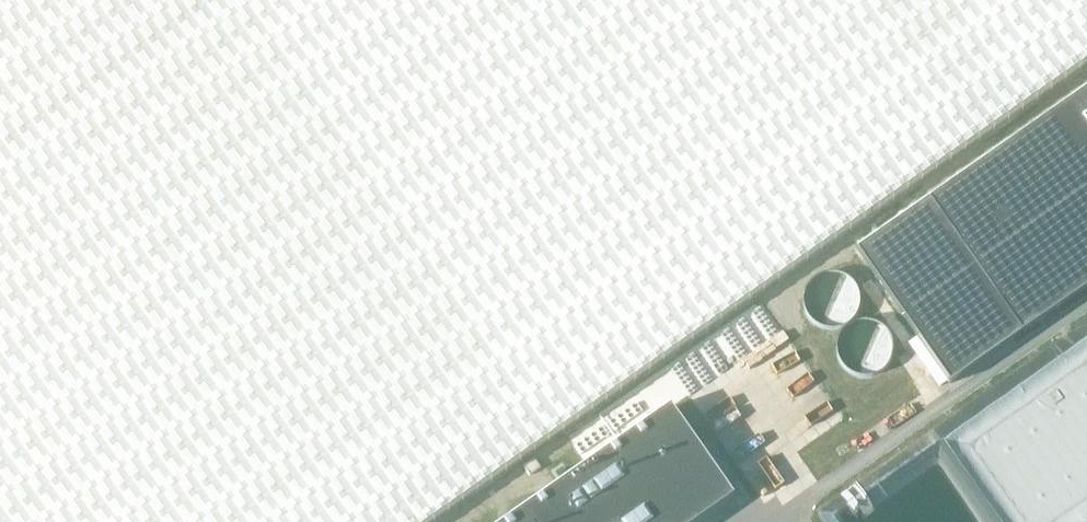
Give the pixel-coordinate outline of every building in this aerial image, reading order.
[(1086,63),(1086,0),(0,0),(0,521),(433,521),(1086,63)] [(856,250),(950,384),(1086,288),(1086,89),(856,250)] [(735,499),(673,407),(504,521),(701,521),(735,499)]
